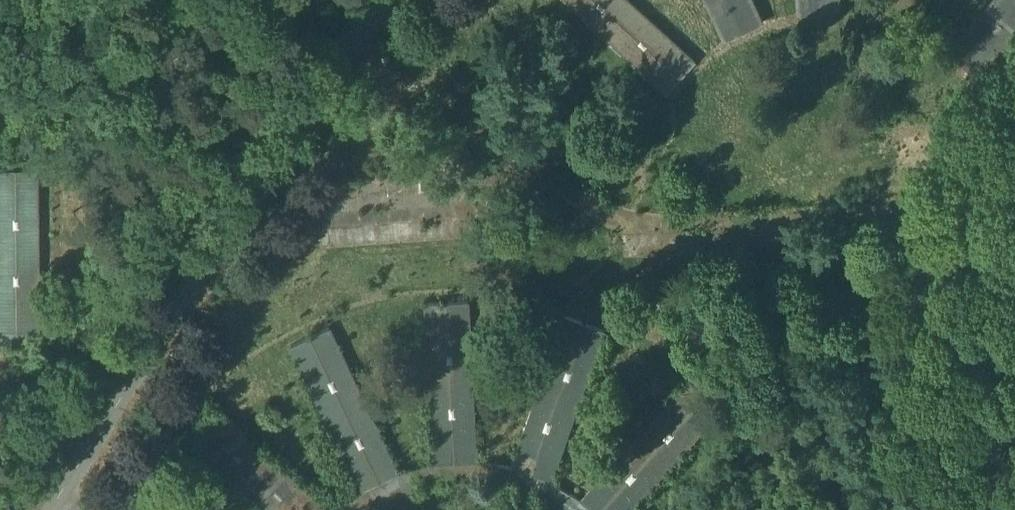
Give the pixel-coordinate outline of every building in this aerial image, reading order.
[(627,0),(565,0),(667,93),(695,62),(627,0)] [(750,0),(705,0),(724,41),(761,24),(750,0)] [(798,14),(840,12),(839,0),(797,0),(798,14)] [(948,51),(979,79),(1014,39),(1014,0),(994,0),(948,51)] [(22,342),(22,332),(37,331),(35,169),(0,169),(0,343),(22,342)] [(466,301),(425,303),(432,464),(473,462),(466,301)] [(565,316),(510,466),(549,481),(604,330),(565,316)] [(396,473),(329,328),(290,346),(357,491),(396,473)] [(690,382),(582,499),(594,509),(628,509),(720,410),(690,382)] [(412,482),(434,476),(476,474),(507,479),(516,482),(517,509),(529,509),(528,486),(545,492),(574,509),(594,509),(582,499),(549,481),(510,466),(473,462),(432,464),(396,473),(357,491),(332,509),(384,509),(402,501),(403,509),(415,509),(412,482)]
